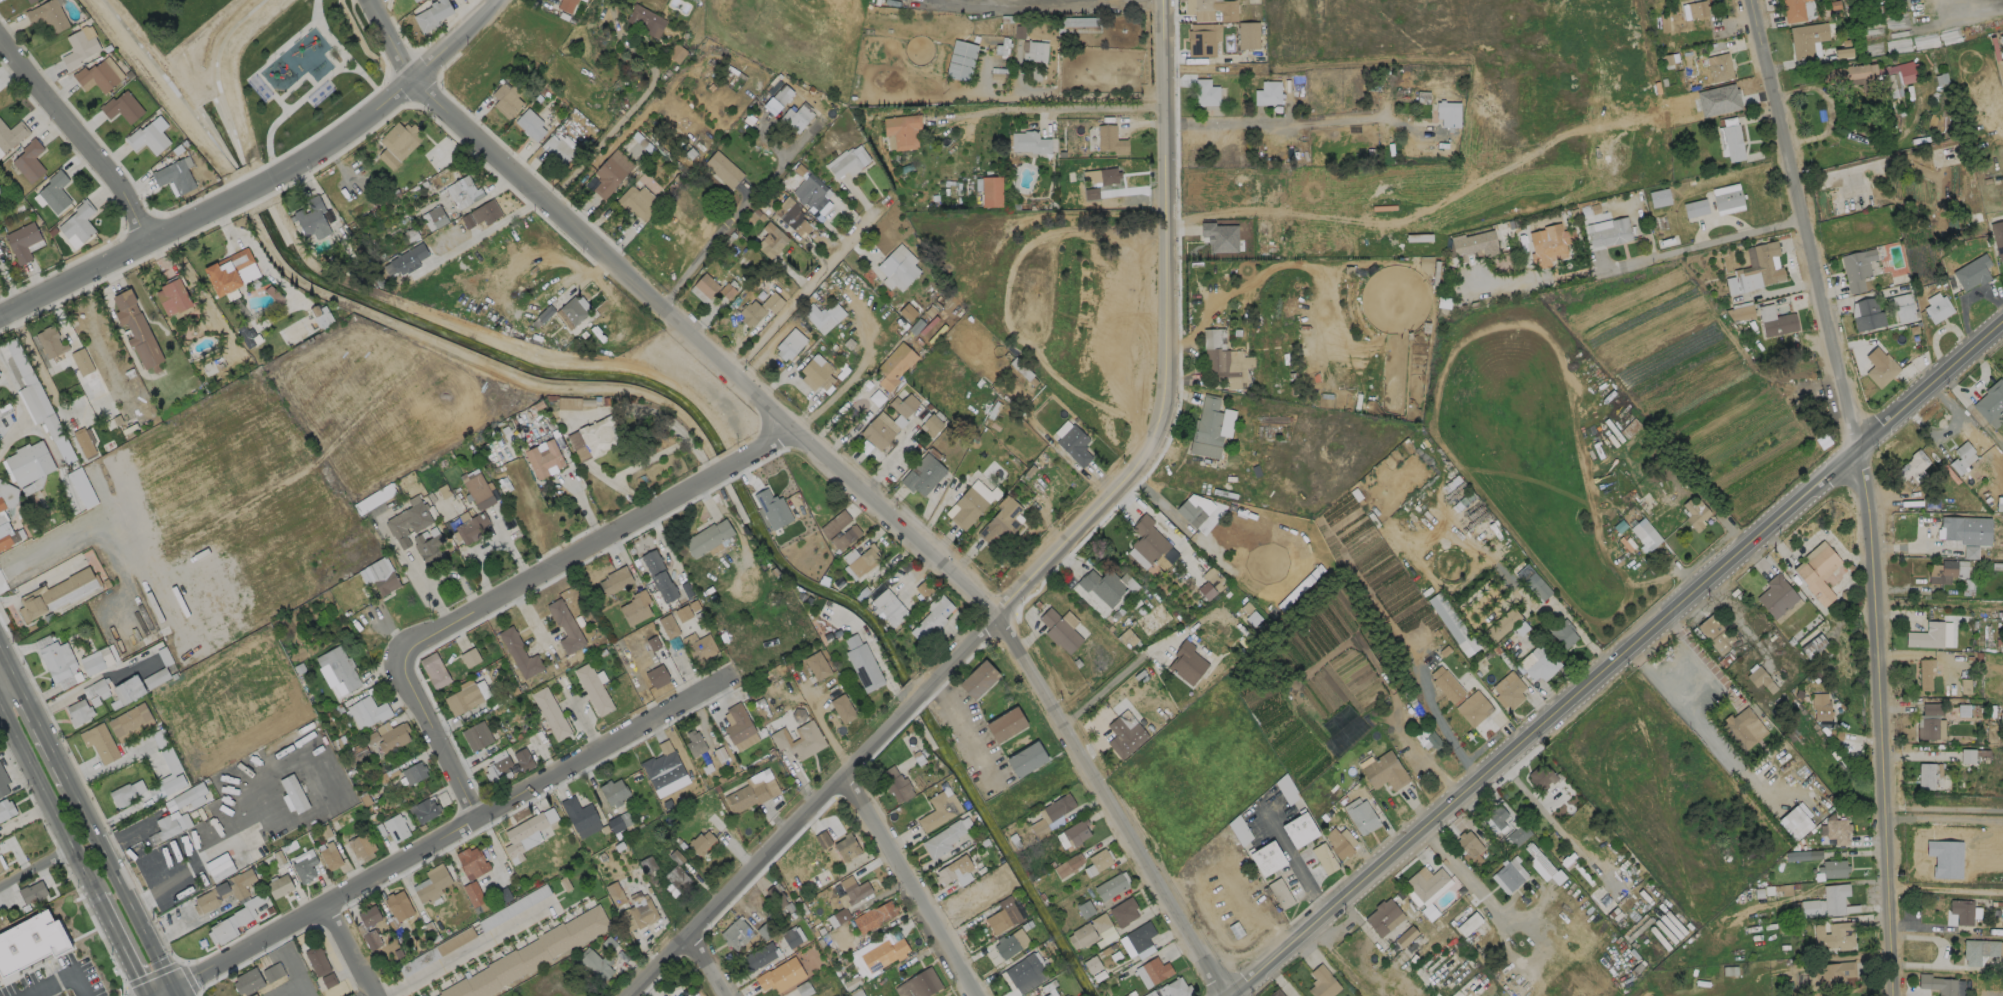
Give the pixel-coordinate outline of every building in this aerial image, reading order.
[(30,10),(49,0),(57,0),(70,25),(52,34),(45,19),(32,26),(25,12),(29,9),(30,10)] [(429,3),(435,0),(436,3),(438,2),(437,0),(447,0),(453,12),(437,21),(439,25),(422,34),(412,16),(431,6),(429,3)] [(555,8),(559,0),(576,0),(574,4),(573,3),(569,13),(555,8)] [(1221,0),(1232,0),(1236,0),(1237,20),(1220,21),(1219,10),(1213,10),(1214,18),(1214,21),(1194,21),(1193,14),(1186,14),(1185,0),(1221,0)] [(1705,0),(1706,5),(1708,5),(1708,9),(1707,9),(1708,15),(1690,19),(1687,3),(1705,0)] [(1786,23),(1782,0),(1813,0),(1803,1),(1806,20),(1786,23)] [(666,20),(658,39),(625,20),(633,7),(632,7),(634,3),(666,20)] [(1100,17),(1062,17),(1062,32),(1101,32),(1100,17)] [(1259,22),(1238,22),(1239,49),(1260,48),(1259,22)] [(1815,57),(1794,60),(1790,28),(1827,22),(1829,40),(1812,42),(1815,57)] [(1215,56),(1188,56),(1187,30),(1190,30),(1190,24),(1220,23),(1221,41),(1215,41),(1215,56)] [(81,29),(87,40),(94,36),(101,49),(80,61),(81,63),(72,68),(72,69),(69,71),(61,57),(72,52),(70,48),(72,47),(66,37),(81,29)] [(977,45),(968,82),(945,76),(954,39),(977,45)] [(1047,43),(1046,62),(1022,60),(1022,51),(1023,41),(1047,43)] [(687,50),(675,43),(667,57),(679,64),(687,50)] [(1853,56),(1851,47),(1833,50),(1835,59),(1853,56)] [(1734,77),(1712,82),(1706,57),(1728,52),(1734,77)] [(108,56),(125,76),(104,94),(92,80),(83,88),(72,75),(76,72),(76,73),(84,66),(87,70),(97,62),(98,64),(108,56)] [(1912,61),(1913,63),(1919,62),(1921,71),(1915,73),(1916,81),(1900,84),(1902,96),(1888,99),(1885,86),(1862,90),(1860,82),(1833,88),(1832,83),(1826,84),(1823,70),(1846,66),(1851,65),(1851,66),(1867,63),(1868,64),(1875,63),(1876,68),(1889,66),(1889,65),(1912,61)] [(1219,86),(1219,105),(1203,105),(1203,106),(1200,106),(1200,105),(1196,105),(1196,99),(1196,79),(1210,79),(1210,86),(1219,86)] [(1280,81),(1280,97),(1281,97),(1281,100),(1280,100),(1280,104),(1274,104),(1274,105),(1254,105),(1254,90),(1262,90),(1262,81),(1280,81)] [(501,83),(507,89),(511,84),(520,92),(516,97),(523,103),(509,117),(507,119),(492,105),(497,99),(491,93),(501,83)] [(794,92),(782,106),(772,97),(784,83),(794,92)] [(126,90),(145,111),(129,125),(118,111),(109,119),(99,107),(103,104),(104,105),(112,97),(114,100),(126,90)] [(1444,101),(1444,103),(1460,103),(1459,127),(1441,127),(1441,118),(1437,118),(1438,111),(1436,111),(1436,103),(1440,103),(1440,100),(1444,101)] [(810,111),(814,114),(798,133),(790,127),(787,131),(776,122),(788,107),(794,112),(803,101),(812,109),(810,111)] [(545,131),(535,142),(514,121),(527,107),(543,122),(540,126),(545,131)] [(916,129),(918,146),(915,146),(915,148),(893,150),(892,135),(885,136),(883,118),(920,114),(921,128),(916,129)] [(3,154),(0,150),(0,121),(8,130),(20,120),(30,133),(26,136),(26,135),(3,154)] [(152,120),(171,142),(155,156),(144,143),(134,151),(124,138),(128,135),(129,136),(139,127),(141,130),(152,120)] [(397,121),(402,127),(406,123),(409,127),(413,123),(418,129),(415,132),(421,138),(398,161),(399,162),(391,170),(377,156),(385,147),(378,141),(383,136),(382,136),(397,121)] [(1116,150),(1098,150),(1097,125),(1115,124),(1116,150)] [(1738,124),(1745,159),(1729,162),(1727,155),(1722,156),(1721,150),(1717,128),(1738,124)] [(1038,130),(1038,138),(1050,138),(1050,152),(1030,153),(1030,151),(1011,151),(1011,132),(1023,132),(1023,131),(1038,130)] [(550,135),(556,141),(559,137),(575,152),(561,166),(539,146),(550,135)] [(45,171),(29,184),(11,162),(23,152),(21,149),(29,143),(28,142),(33,137),(44,149),(34,157),(45,171)] [(859,144),(871,160),(859,169),(855,164),(836,179),(825,164),(845,150),(846,151),(851,147),(852,149),(859,144)] [(1809,162),(1882,147),(1884,162),(1862,170),(1866,198),(1825,208),(1809,162)] [(613,189),(603,200),(592,190),(599,182),(597,180),(599,177),(593,173),(615,148),(634,165),(613,188),(613,189)] [(743,175),(730,189),(702,164),(715,150),(743,175)] [(189,155),(193,164),(187,167),(196,187),(179,196),(171,180),(158,187),(151,172),(155,170),(155,171),(182,158),(182,159),(189,155)] [(1116,167),(1116,172),(1120,172),(1121,177),(1117,178),(1118,183),(1095,186),(1094,183),(1092,183),(1092,178),(1094,178),(1093,170),(1116,167)] [(71,201),(55,215),(37,193),(49,183),(46,180),(56,172),(55,171),(59,168),(69,181),(60,188),(71,201)] [(827,200),(817,211),(811,205),(809,207),(804,203),(802,205),(797,201),(799,199),(795,196),(807,183),(803,180),(810,173),(827,188),(821,195),(827,200)] [(467,174),(476,189),(480,187),(484,195),(458,209),(454,203),(452,201),(445,187),(467,174)] [(1001,177),(1001,206),(981,207),(981,177),(1001,177)] [(631,184),(637,191),(642,186),(653,197),(650,200),(652,202),(651,203),(656,208),(643,222),(631,211),(630,212),(626,209),(628,207),(625,205),(620,210),(613,203),(631,184)] [(1652,208),(1671,203),(1668,187),(1649,192),(1652,208)] [(1744,203),(1717,210),(1713,195),(1740,188),(1744,203)] [(1098,197),(1098,189),(1085,189),(1085,197),(1098,197)] [(320,210),(331,232),(318,239),(315,238),(313,233),(305,237),(293,213),(302,208),(304,213),(311,210),(306,200),(317,194),(324,208),(320,210)] [(801,217),(809,224),(812,220),(815,223),(802,238),(773,212),(787,196),(801,208),(799,210),(803,214),(801,217)] [(95,231),(81,243),(73,233),(67,239),(57,227),(75,212),(73,209),(81,203),(81,202),(85,198),(95,211),(85,219),(95,231)] [(493,219),(494,220),(486,225),(483,220),(476,224),(469,212),(492,198),(502,214),(493,219)] [(1709,212),(1686,218),(1683,203),(1706,198),(1709,212)] [(427,211),(435,228),(448,222),(440,205),(427,211)] [(1631,239),(1603,246),(1603,244),(1591,247),(1587,232),(1611,226),(1610,220),(1626,216),(1631,239)] [(1989,223),(2002,220),(2002,260),(1998,261),(1989,223)] [(32,259),(18,266),(15,260),(16,259),(4,235),(32,221),(41,238),(26,246),(32,259)] [(780,250),(776,255),(774,254),(770,259),(755,246),(767,233),(761,228),(768,221),(788,239),(779,249),(780,250)] [(1215,222),(1215,225),(1231,225),(1231,252),(1210,253),(1210,237),(1200,237),(1200,235),(1200,225),(1199,222),(1215,222)] [(1561,222),(1563,230),(1567,229),(1570,242),(1566,243),(1568,253),(1567,253),(1567,256),(1551,260),(1552,265),(1538,269),(1529,232),(1544,229),(1543,226),(1561,222)] [(1493,229),(1499,253),(1483,258),(1482,257),(1476,258),(1475,252),(1455,257),(1451,240),(1493,229)] [(1770,256),(1773,269),(1779,267),(1782,266),(1785,279),(1763,284),(1763,286),(1752,288),(1753,289),(1747,290),(1747,291),(1729,295),(1725,278),(1734,276),(1733,270),(1741,268),(1741,269),(1750,267),(1746,247),(1763,243),(1776,240),(1780,255),(1777,255),(1770,256)] [(421,242),(429,255),(418,261),(420,265),(407,273),(406,272),(401,275),(399,271),(396,273),(389,261),(396,256),(395,255),(398,253),(399,255),(421,242)] [(920,271),(900,291),(876,266),(899,243),(917,260),(913,264),(920,271)] [(235,287),(239,295),(229,301),(225,293),(218,297),(203,268),(246,246),(254,261),(253,262),(260,275),(235,287)] [(1865,289),(1849,293),(1840,256),(1874,248),(1877,258),(1867,260),(1871,275),(1862,278),(1865,289)] [(1975,258),(1981,267),(1984,265),(1991,278),(1980,285),(1978,282),(1964,291),(1952,272),(1975,258)] [(720,287),(708,299),(693,285),(704,272),(720,287)] [(193,304),(178,312),(177,310),(167,315),(155,292),(161,289),(160,286),(165,283),(164,281),(180,273),(186,284),(183,286),(193,304)] [(727,301),(737,291),(727,283),(718,293),(727,301)] [(134,302),(139,312),(140,311),(164,359),(157,362),(161,369),(154,373),(151,366),(144,369),(134,347),(131,348),(122,331),(128,328),(126,322),(120,325),(114,312),(118,310),(112,296),(130,287),(136,301),(134,302)] [(784,302),(774,314),(767,308),(764,311),(765,311),(752,326),(750,324),(748,327),(740,320),(743,317),(738,312),(741,310),(739,308),(743,304),(745,305),(747,302),(749,304),(753,300),(759,306),(772,291),(784,302)] [(1895,324),(1915,322),(1912,294),(1893,296),(1895,324)] [(1954,311),(1933,324),(1923,308),(1944,295),(1954,311)] [(585,317),(583,319),(583,318),(574,326),(559,308),(573,296),(588,313),(585,316),(585,317)] [(1875,297),(1878,311),(1882,310),(1885,324),(1855,331),(1852,317),(1858,316),(1855,301),(1875,297)] [(811,302),(821,314),(826,310),(830,316),(831,315),(837,322),(822,335),(801,311),(811,302)] [(1773,303),(1776,316),(1792,313),(1795,313),(1799,329),(1796,330),(1765,337),(1758,306),(1773,303)] [(1730,322),(1755,318),(1752,305),(1727,309),(1730,322)] [(57,338),(61,346),(62,345),(63,346),(67,343),(70,349),(48,359),(35,334),(43,330),(42,329),(53,324),(59,337),(57,338)] [(1225,343),(1225,350),(1229,350),(1229,351),(1243,350),(1243,356),(1253,356),(1254,368),(1246,368),(1246,376),(1249,376),(1249,380),(1247,380),(1247,389),(1240,389),(1227,390),(1227,382),(1212,382),(1212,371),(1205,371),(1205,349),(1203,349),(1203,329),(1225,328),(1226,343),(1225,343)] [(803,345),(789,360),(787,358),(784,361),(775,353),(778,350),(775,347),(789,332),(803,345)] [(917,357),(908,368),(907,367),(896,378),(898,380),(887,393),(876,383),(877,382),(875,380),(881,374),(875,368),(900,341),(917,357)] [(1900,369),(1879,389),(1864,373),(1873,366),(1864,356),(1875,346),(1884,355),(1886,353),(1900,369)] [(105,392),(93,398),(91,394),(85,398),(69,367),(75,364),(70,354),(83,347),(103,388),(105,392)] [(812,357),(820,365),(824,360),(834,369),(831,372),(832,373),(829,375),(834,380),(824,391),(818,385),(813,391),(800,379),(804,375),(799,371),(812,357)] [(1999,378),(2002,383),(2002,420),(1993,429),(1988,423),(1971,405),(1985,393),(1984,391),(1999,378)] [(37,380),(76,459),(65,464),(52,440),(41,420),(35,423),(18,389),(37,380)] [(1223,413),(1218,435),(1223,436),(1218,459),(1189,453),(1196,419),(1199,420),(1204,394),(1220,397),(1217,412),(1223,413)] [(933,438),(944,423),(931,413),(920,427),(933,438)] [(614,424),(622,441),(602,451),(602,453),(591,458),(585,444),(584,444),(577,429),(586,425),(587,426),(610,415),(614,424)] [(894,434),(879,451),(859,433),(875,416),(894,434)] [(1052,434),(1058,440),(1072,425),(1067,420),(1052,434)] [(1092,457),(1081,469),(1069,457),(1070,456),(1055,442),(1072,424),(1089,440),(1084,445),(1086,448),(1084,450),(1092,457)] [(552,438),(565,465),(557,469),(555,465),(546,469),(549,474),(537,480),(524,452),(535,446),(538,452),(547,448),(544,442),(552,438)] [(41,440),(56,469),(45,474),(45,475),(45,477),(41,488),(24,496),(21,488),(30,484),(39,477),(18,488),(4,459),(16,453),(15,450),(25,445),(26,448),(41,440)] [(1976,457),(1963,468),(1965,470),(1958,476),(1948,464),(1955,458),(1957,460),(1960,458),(1953,451),(1966,441),(1974,451),(1972,453),(1976,457)] [(1920,471),(1924,476),(1916,482),(1910,475),(1902,482),(1894,473),(1909,459),(1911,457),(1910,456),(1918,448),(1930,462),(1920,471)] [(926,452),(946,470),(922,497),(914,489),(911,492),(899,482),(910,470),(926,452)] [(346,494),(354,506),(399,487),(386,472),(346,494)] [(496,502),(481,510),(481,509),(478,510),(462,481),(479,472),(495,501),(496,502)] [(1,551),(0,549),(0,479),(17,489),(16,504),(6,509),(5,508),(2,509),(8,520),(6,521),(11,531),(14,529),(19,539),(8,545),(9,547),(1,551)] [(73,484),(83,509),(96,504),(86,479),(73,484)] [(975,479),(990,492),(994,486),(1002,493),(996,499),(993,497),(963,531),(949,519),(958,508),(953,504),(975,479)] [(753,495),(774,484),(792,520),(772,530),(753,495)] [(1024,519),(995,552),(976,534),(986,522),(987,523),(1010,497),(1022,509),(1018,514),(1024,519)] [(1696,497),(1710,513),(1702,520),(1705,524),(1703,525),(1704,526),(1696,533),(1684,519),(1690,514),(1682,505),(1690,497),(1692,500),(1696,497)] [(1185,499),(1193,506),(1196,504),(1208,515),(1195,529),(1175,510),(1185,499)] [(433,522),(414,533),(410,526),(406,529),(409,534),(406,535),(411,545),(402,550),(394,535),(392,536),(385,523),(386,522),(385,521),(421,500),(433,522)] [(851,519),(827,539),(819,528),(843,509),(851,519)] [(472,540),(464,545),(454,527),(483,511),(490,523),(483,528),(469,536),(472,540)] [(1151,526),(1171,546),(1163,554),(1162,553),(1150,565),(1132,547),(1133,545),(1132,544),(1136,540),(1137,541),(1140,537),(1131,528),(1135,524),(1134,523),(1144,513),(1154,522),(1151,526)] [(1991,518),(1990,545),(1960,544),(1960,540),(1943,540),(1944,528),(1941,527),(1941,516),(1991,518)] [(1662,540),(1648,552),(1629,529),(1643,517),(1662,540)] [(725,518),(734,533),(694,559),(683,542),(713,523),(714,525),(725,518)] [(861,533),(839,551),(840,552),(836,555),(833,552),(836,550),(828,541),(835,535),(838,537),(854,524),(861,533)] [(420,533),(425,541),(439,533),(444,542),(437,546),(443,558),(426,567),(420,555),(419,556),(414,545),(416,544),(413,538),(420,533)] [(1835,597),(1823,608),(1805,587),(1806,586),(1792,570),(1802,561),(1800,559),(1822,540),(1841,563),(1821,580),(1835,597)] [(881,560),(866,571),(866,570),(857,578),(846,565),(869,547),(868,545),(871,542),(877,550),(874,552),(881,560)] [(1978,546),(1964,546),(1964,559),(1978,559),(1978,546)] [(654,549),(658,557),(659,556),(662,561),(661,561),(666,572),(665,572),(670,582),(671,581),(674,586),(675,586),(677,590),(676,591),(679,596),(665,604),(663,601),(661,598),(661,597),(658,590),(657,591),(650,577),(651,577),(645,566),(643,563),(644,563),(640,556),(654,549)] [(385,556),(393,569),(395,572),(393,572),(401,586),(381,597),(379,593),(379,592),(372,580),(365,584),(358,572),(365,568),(364,567),(385,556)] [(1968,561),(1967,578),(1950,577),(1950,575),(1942,575),(1942,577),(1929,576),(1929,564),(1941,565),(1941,560),(1968,561)] [(1552,592),(1541,602),(1515,574),(1525,564),(1552,592)] [(633,582),(605,597),(598,583),(607,578),(605,575),(624,565),(633,582)] [(1207,600),(1228,584),(1213,565),(1202,574),(1207,581),(1198,588),(1207,600)] [(99,587),(68,603),(68,602),(47,612),(46,611),(24,623),(17,610),(22,607),(18,598),(44,585),(46,589),(67,578),(66,577),(88,566),(99,587)] [(1091,569),(1099,577),(1106,570),(1109,569),(1119,578),(1125,572),(1139,587),(1132,594),(1126,589),(1117,598),(1119,599),(1109,609),(1089,589),(1086,593),(1076,583),(1086,573),(1086,574),(1091,569)] [(1799,598),(1774,620),(1755,599),(1768,587),(1765,583),(1777,572),(1783,579),(1782,579),(1799,598)] [(915,588),(925,599),(934,590),(924,580),(915,588)] [(886,587),(909,613),(893,627),(880,612),(877,615),(873,610),(876,607),(871,601),(886,587)] [(651,615),(629,627),(618,607),(630,601),(629,600),(633,598),(631,595),(643,589),(650,602),(646,604),(651,615)] [(1440,591),(1470,635),(1471,634),(1480,647),(1466,657),(1427,600),(1440,591)] [(946,620),(938,628),(934,624),(929,629),(930,630),(919,642),(909,632),(939,601),(935,597),(940,592),(954,607),(944,617),(946,619),(946,620)] [(560,598),(562,601),(563,600),(564,603),(563,603),(586,644),(572,652),(572,653),(570,654),(569,653),(566,655),(558,641),(564,638),(563,637),(566,636),(560,625),(557,626),(551,615),(550,615),(549,612),(546,606),(560,598)] [(674,611),(681,623),(693,615),(686,604),(674,611)] [(1521,618),(1493,643),(1483,632),(1511,606),(1521,618)] [(1083,640),(1069,655),(1057,644),(1056,645),(1044,634),(1048,629),(1038,619),(1049,607),(1083,640)] [(680,634),(671,612),(658,617),(667,639),(680,634)] [(1711,614),(1723,629),(1727,627),(1733,634),(1732,635),(1735,639),(1727,646),(1729,648),(1719,656),(1708,642),(1708,641),(1696,626),(1711,614)] [(1561,619),(1562,620),(1564,618),(1577,633),(1575,634),(1580,639),(1575,643),(1575,644),(1572,647),(1572,646),(1567,650),(1548,630),(1561,619)] [(1943,622),(1942,648),(1905,646),(1905,632),(1925,633),(1926,621),(1943,622)] [(511,625),(515,631),(516,631),(517,634),(523,646),(521,647),(527,658),(529,656),(530,657),(536,654),(544,668),(541,669),(542,670),(539,672),(538,671),(524,679),(501,640),(500,640),(499,637),(497,633),(511,625)] [(1199,641),(1208,648),(1210,646),(1221,655),(1203,677),(1200,674),(1191,686),(1167,668),(1174,659),(1175,659),(1176,657),(1173,655),(1177,650),(1176,650),(1191,631),(1201,639),(1199,641)] [(856,633),(861,644),(864,642),(885,683),(865,693),(845,652),(849,650),(844,639),(856,633)] [(1828,643),(1819,633),(1800,650),(1809,660),(1828,643)] [(707,663),(697,668),(685,646),(708,634),(718,652),(705,659),(707,663)] [(654,636),(647,639),(652,651),(659,647),(654,636)] [(55,640),(58,645),(66,641),(77,666),(74,668),(75,672),(56,681),(55,678),(51,679),(37,649),(55,640)] [(1560,666),(1542,682),(1538,678),(1537,677),(1532,682),(1522,671),(1523,670),(1516,663),(1540,642),(1560,666)] [(339,644),(347,658),(349,656),(355,666),(352,668),(361,684),(347,692),(341,681),(338,682),(327,663),(320,667),(315,658),(339,644)] [(87,675),(114,664),(107,647),(80,659),(87,675)] [(831,673),(816,682),(803,659),(818,650),(831,673)] [(451,681),(434,690),(418,661),(435,652),(451,681)] [(1931,691),(1919,691),(1918,660),(1934,659),(1934,667),(1930,667),(1931,691)] [(1000,676),(974,702),(958,685),(985,660),(1000,676)] [(614,709),(598,717),(573,670),(588,662),(614,709)] [(668,681),(654,689),(653,686),(651,687),(644,673),(661,664),(668,678),(667,679),(668,681)] [(1466,692),(1440,664),(1428,676),(1454,704),(1466,692)] [(1761,683),(1770,694),(1777,688),(1759,666),(1745,676),(1755,688),(1761,683)] [(170,676),(164,667),(149,676),(155,686),(170,676)] [(57,681),(62,690),(83,679),(79,670),(57,681)] [(1524,698),(1510,710),(1507,706),(1503,708),(1494,698),(1498,694),(1491,687),(1511,670),(1526,688),(1520,693),(1524,698)] [(146,691),(122,705),(111,688),(135,674),(146,691)] [(484,701),(453,717),(443,699),(474,682),(484,701)] [(571,733),(555,741),(530,695),(545,686),(571,733)] [(1488,715),(1472,728),(1455,708),(1476,689),(1491,706),(1485,711),(1488,715)] [(856,717),(843,725),(829,702),(843,693),(856,717)] [(1830,700),(1830,720),(1814,720),(1814,707),(1811,707),(1811,693),(1827,693),(1827,700),(1830,700)] [(368,694),(375,707),(385,701),(392,715),(380,722),(378,719),(359,731),(346,707),(368,694)] [(83,698),(87,707),(90,705),(94,713),(89,716),(90,718),(72,727),(68,719),(71,717),(65,707),(83,698)] [(155,724),(127,740),(126,739),(119,743),(107,721),(142,702),(155,724)] [(747,717),(755,732),(732,745),(722,728),(729,725),(723,715),(726,713),(725,710),(739,702),(747,717)] [(1746,706),(1767,733),(1741,754),(1720,727),(1725,723),(1723,719),(1729,715),(1732,718),(1746,706)] [(1027,726),(997,745),(985,726),(1016,707),(1027,726)] [(1117,717),(1127,729),(1136,722),(1148,736),(1121,760),(1106,742),(1115,735),(1106,725),(1117,717)] [(811,719),(826,745),(799,761),(794,752),(790,755),(785,746),(777,750),(768,735),(783,727),(791,741),(790,741),(790,743),(798,738),(793,729),(811,719)] [(1945,720),(1945,739),(1917,739),(1917,727),(1921,727),(1921,719),(1938,719),(1938,720),(1945,720)] [(493,741),(472,753),(460,732),(482,720),(493,741)] [(102,721),(120,756),(102,765),(91,744),(85,747),(78,734),(102,721)] [(404,722),(409,730),(406,732),(410,740),(383,755),(377,744),(382,741),(379,735),(400,723),(401,724),(404,722)] [(1421,724),(1424,728),(1427,725),(1440,741),(1439,742),(1442,745),(1435,751),(1433,748),(1432,749),(1429,746),(1425,750),(1422,746),(1421,747),(1417,743),(1418,742),(1414,736),(1416,734),(1414,732),(1420,728),(1419,726),(1421,724)] [(693,729),(695,733),(697,731),(707,750),(693,758),(685,744),(690,741),(686,733),(693,729)] [(667,739),(673,751),(674,750),(676,754),(675,754),(685,774),(654,790),(642,767),(641,767),(639,764),(652,757),(653,760),(662,755),(657,745),(667,739)] [(1048,761),(1017,780),(1006,760),(1037,742),(1048,761)] [(182,772),(172,746),(161,750),(170,776),(182,772)] [(534,766),(521,772),(512,754),(524,747),(534,766)] [(1389,749),(1402,768),(1410,780),(1393,792),(1386,781),(1380,785),(1381,786),(1373,791),(1359,769),(1389,749)] [(1975,749),(1960,749),(1960,763),(1975,763),(1975,749)] [(511,775),(493,785),(484,768),(506,756),(511,764),(507,766),(511,775)] [(419,761),(422,766),(424,765),(426,770),(424,771),(427,776),(408,785),(400,771),(419,761)] [(1934,764),(1934,790),(1918,790),(1918,763),(1934,764)] [(1548,787),(1541,793),(1529,779),(1545,764),(1558,779),(1551,784),(1549,782),(1546,785),(1548,787)] [(9,792),(0,797),(0,765),(9,782),(5,784),(9,792)] [(899,774),(902,779),(905,777),(908,782),(908,783),(911,788),(910,789),(913,795),(903,801),(902,800),(897,803),(890,792),(889,793),(877,774),(892,765),(898,774),(899,774)] [(780,793),(756,805),(755,803),(732,815),(723,797),(747,785),(744,780),(767,768),(780,793)] [(310,807),(296,814),(279,780),(292,773),(310,807)] [(187,786),(183,774),(148,789),(153,801),(187,786)] [(619,779),(623,786),(625,785),(630,795),(620,800),(622,804),(615,808),(613,804),(609,807),(598,787),(605,784),(604,783),(609,780),(611,783),(619,779)] [(170,813),(189,802),(192,808),(209,798),(200,782),(164,802),(170,813)] [(127,783),(128,785),(132,783),(137,795),(128,800),(130,803),(118,809),(113,800),(112,800),(108,792),(127,783)] [(942,790),(946,797),(952,793),(962,810),(924,833),(916,820),(934,809),(928,799),(942,790)] [(1076,806),(1050,822),(1042,808),(1063,795),(1067,792),(1076,806)] [(573,795),(580,808),(590,803),(599,821),(575,833),(567,817),(566,817),(559,802),(573,795)] [(1358,797),(1361,802),(1365,800),(1380,825),(1368,832),(1368,831),(1360,836),(1345,810),(1343,807),(1358,797)] [(16,813),(0,821),(0,800),(4,798),(6,802),(9,800),(16,813)] [(427,798),(428,800),(432,799),(434,802),(433,803),(435,805),(437,804),(441,810),(438,811),(439,813),(419,824),(413,813),(411,814),(407,808),(414,804),(414,805),(427,798)] [(1505,825),(1499,831),(1486,816),(1498,804),(1509,816),(1502,821),(1505,825)] [(1814,825),(1796,805),(1777,821),(1794,842),(1814,825)] [(525,858),(513,865),(504,847),(511,843),(504,832),(541,811),(549,825),(538,831),(543,839),(524,850),(524,851),(521,852),(525,858)] [(633,823),(626,811),(607,822),(613,833),(633,823)] [(1319,835),(1295,849),(1282,826),(1306,812),(1319,835)] [(398,813),(401,817),(402,816),(405,821),(403,822),(410,834),(394,844),(382,822),(398,813)] [(167,814),(170,820),(174,817),(175,818),(181,815),(187,827),(181,830),(161,841),(157,832),(160,830),(155,820),(167,814)] [(967,816),(973,827),(956,837),(957,839),(949,844),(951,848),(931,860),(921,842),(947,826),(958,819),(959,819),(960,819),(961,820),(967,816)] [(1080,843),(1074,847),(1072,844),(1063,849),(1055,836),(1061,832),(1085,817),(1089,824),(1085,827),(1090,835),(1079,841),(1080,843)] [(1847,819),(1847,824),(1850,824),(1851,834),(1848,834),(1848,845),(1835,846),(1834,838),(1826,839),(1825,820),(1847,819)] [(1532,833),(1516,847),(1507,836),(1522,822),(1532,833)] [(1354,852),(1347,858),(1345,856),(1340,860),(1329,848),(1331,847),(1327,843),(1329,841),(1326,837),(1335,829),(1354,852)] [(707,830),(716,839),(705,851),(706,852),(701,857),(700,855),(699,857),(687,845),(690,843),(689,842),(692,838),(693,840),(700,833),(702,835),(707,830)] [(821,850),(832,843),(824,830),(814,837),(821,850)] [(374,856),(364,862),(361,857),(356,860),(346,842),(366,831),(376,849),(372,852),(374,856)] [(1468,831),(1484,849),(1476,856),(1475,854),(1470,859),(1455,842),(1459,839),(1457,836),(1462,832),(1464,834),(1468,831)] [(1921,831),(1923,848),(1929,849),(1930,873),(1960,875),(1961,833),(1921,831)] [(861,852),(844,863),(833,845),(844,838),(843,836),(849,832),(861,852)] [(1287,863),(1263,878),(1249,855),(1273,840),(1287,863)] [(343,864),(328,872),(318,851),(326,847),(325,844),(331,841),(343,864)] [(1339,868),(1327,876),(1311,850),(1324,842),(1339,868)] [(1550,876),(1557,885),(1564,878),(1531,842),(1524,848),(1534,859),(1529,864),(1545,881),(1550,876)] [(468,847),(470,850),(476,847),(478,850),(480,849),(486,860),(484,861),(485,862),(487,861),(492,869),(470,882),(466,875),(465,876),(460,866),(461,865),(457,857),(458,857),(457,854),(459,853),(458,852),(468,847)] [(691,878),(678,891),(664,877),(676,864),(668,855),(674,848),(685,859),(678,866),(691,878)] [(1113,862),(1089,877),(1083,869),(1092,864),(1088,858),(1104,848),(1113,862)] [(1078,853),(1084,862),(1080,864),(1081,865),(1075,868),(1076,871),(1072,873),(1071,872),(1059,879),(1053,868),(1075,855),(1078,853)] [(314,855),(318,862),(312,866),(316,873),(314,874),(316,876),(311,879),(312,880),(302,885),(291,864),(306,857),(307,859),(314,855)] [(658,868),(650,855),(638,862),(646,875),(658,868)] [(956,856),(958,858),(972,879),(959,887),(954,878),(940,887),(938,884),(934,878),(937,876),(935,873),(941,869),(939,865),(950,858),(951,859),(956,856)] [(1845,860),(1846,865),(1849,865),(1849,872),(1846,872),(1846,877),(1823,878),(1823,873),(1818,873),(1818,867),(1822,866),(1822,861),(1845,860)] [(1524,880),(1510,892),(1494,874),(1508,862),(1524,880)] [(440,897),(433,901),(433,902),(431,904),(428,900),(422,904),(415,892),(432,883),(425,872),(442,863),(453,882),(441,889),(443,893),(439,895),(440,897)] [(1449,878),(1421,903),(1403,882),(1422,866),(1431,875),(1439,867),(1449,878)] [(250,868),(256,880),(249,884),(250,887),(247,889),(245,886),(244,886),(249,895),(235,901),(232,894),(223,898),(221,898),(219,899),(221,901),(218,903),(219,905),(202,914),(201,913),(197,915),(192,906),(197,904),(194,899),(210,890),(209,889),(227,880),(226,879),(238,873),(238,874),(250,868)] [(1128,886),(1102,902),(1093,888),(1119,872),(1128,886)] [(294,889),(273,900),(265,884),(286,873),(294,889)] [(866,881),(873,892),(850,906),(847,901),(849,900),(838,882),(850,875),(857,886),(866,881)] [(1295,903),(1283,911),(1267,885),(1280,877),(1295,903)] [(40,880),(47,893),(44,895),(45,897),(33,903),(32,901),(25,904),(26,905),(24,906),(17,890),(26,886),(27,887),(40,880)] [(471,907),(484,903),(477,881),(463,885),(471,907)] [(615,907),(627,901),(617,881),(605,886),(615,907)] [(1845,914),(1825,916),(1823,886),(1849,883),(1850,896),(1843,896),(1845,914)] [(773,885),(778,891),(780,890),(786,897),(774,906),(765,890),(773,885)] [(1604,914),(1615,905),(1598,885),(1587,895),(1604,914)] [(401,926),(393,931),(386,919),(393,915),(384,900),(402,890),(415,913),(399,922),(401,926)] [(655,922),(648,925),(647,923),(645,924),(645,926),(638,929),(627,909),(634,905),(632,902),(646,894),(649,898),(659,917),(654,920),(655,922)] [(1022,921),(1017,924),(1016,922),(993,936),(984,919),(1000,909),(997,903),(1009,896),(1012,901),(1011,902),(1022,921)] [(1127,924),(1119,929),(1108,910),(1130,896),(1137,907),(1134,910),(1138,916),(1127,923),(1127,924)] [(1388,898),(1405,917),(1379,938),(1363,919),(1375,909),(1374,907),(1381,900),(1383,903),(1388,898)] [(1077,906),(1084,919),(1096,912),(1089,899),(1077,906)] [(890,900),(893,906),(895,905),(898,910),(896,911),(898,914),(881,924),(881,923),(861,935),(852,920),(870,909),(870,910),(875,907),(876,908),(890,900)] [(1974,901),(1972,926),(1956,925),(1957,914),(1949,913),(1950,900),(1974,901)] [(375,925),(371,927),(370,926),(365,928),(358,914),(375,904),(382,919),(374,923),(375,925)] [(502,989),(490,995),(436,995),(440,994),(439,992),(465,977),(466,979),(488,966),(487,965),(515,949),(516,951),(538,938),(537,937),(562,922),(563,924),(598,904),(611,926),(574,948),(573,946),(551,959),(552,960),(527,974),(526,972),(501,987),(502,989)] [(239,934),(219,945),(217,941),(213,944),(207,933),(211,930),(209,927),(245,907),(251,918),(235,927),(239,934)] [(850,919),(847,908),(832,914),(835,924),(850,919)] [(0,933),(0,974),(2,978),(51,952),(54,957),(73,947),(58,918),(53,921),(47,909),(0,933)] [(1456,928),(1464,937),(1483,920),(1474,911),(1456,928)] [(1104,912),(1111,925),(1097,934),(1095,929),(1093,930),(1098,938),(1093,941),(1094,942),(1085,947),(1085,946),(1081,948),(1079,946),(1074,950),(1067,937),(1072,934),(1071,932),(1088,922),(1089,924),(1091,923),(1090,921),(1104,912)] [(738,917),(740,920),(741,919),(752,931),(751,931),(754,934),(736,951),(729,944),(728,946),(724,942),(726,940),(720,934),(738,917)] [(1151,945),(1135,954),(1124,935),(1148,921),(1156,934),(1147,939),(1151,945)] [(1852,922),(1854,946),(1851,946),(1851,949),(1839,950),(1838,947),(1815,949),(1813,925),(1823,924),(1824,934),(1829,933),(1828,924),(1852,922)] [(856,949),(844,925),(822,936),(830,951),(838,947),(842,955),(848,952),(858,973),(861,972),(865,980),(881,972),(880,969),(869,974),(859,954),(888,939),(890,943),(902,937),(898,929),(856,949)] [(1394,939),(1401,948),(1418,934),(1412,925),(1394,939)] [(782,935),(790,949),(805,939),(797,926),(782,935)] [(1105,943),(1118,936),(1112,926),(1100,933),(1105,943)] [(1019,928),(1029,942),(1003,961),(999,956),(996,952),(993,947),(998,943),(995,940),(1001,936),(1003,938),(1004,937),(1005,938),(1019,928)] [(902,938),(910,951),(902,955),(904,958),(898,961),(896,959),(870,974),(859,956),(887,939),(891,945),(902,938)] [(1999,942),(2002,942),(2002,956),(1999,956),(1999,957),(1980,956),(1980,966),(1965,966),(1965,959),(1963,959),(1964,940),(1999,941),(1999,942)] [(773,950),(776,956),(749,973),(745,965),(748,963),(743,957),(751,952),(751,953),(771,941),(776,949),(773,950)] [(319,945),(322,950),(323,949),(325,952),(323,953),(332,971),(317,978),(305,952),(319,945)] [(587,946),(590,949),(590,948),(614,971),(602,983),(578,960),(582,956),(580,954),(587,946)] [(1043,970),(1034,976),(1034,975),(1014,988),(1003,972),(1023,959),(1022,958),(1031,952),(1043,970)] [(1083,962),(1090,974),(1102,967),(1096,955),(1083,962)] [(794,956),(806,976),(778,993),(774,987),(771,989),(770,986),(762,991),(754,978),(767,970),(768,971),(794,956)] [(1156,956),(1161,966),(1167,962),(1173,973),(1152,985),(1140,965),(1156,956)] [(1842,981),(1843,990),(1820,991),(1820,989),(1808,990),(1806,971),(1815,970),(1815,964),(1854,961),(1855,977),(1844,977),(1845,980),(1842,981)] [(1340,988),(1331,995),(1312,995),(1307,990),(1316,982),(1309,973),(1320,963),(1329,974),(1329,975),(1340,988)] [(942,987),(928,995),(897,995),(893,989),(930,966),(942,987)] [(264,985),(244,995),(243,993),(238,995),(232,983),(236,981),(234,978),(254,967),(264,985)] [(1956,980),(1955,995),(1938,995),(1938,989),(1918,988),(1919,973),(1931,974),(1931,978),(1940,978),(1940,979),(1956,980)] [(1194,995),(1192,995),(1170,995),(1164,986),(1180,977),(1186,986),(1189,985),(1194,995)] [(1277,988),(1284,995),(1267,995),(1277,988)]
